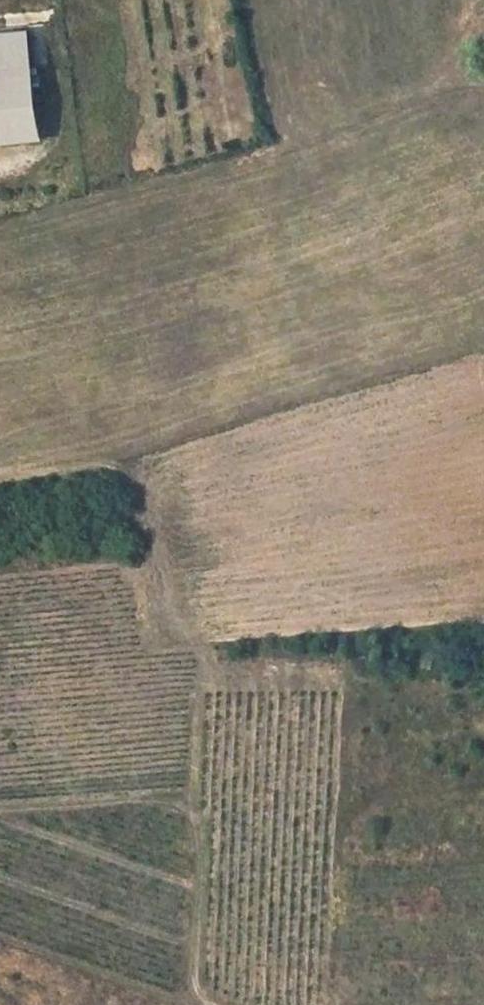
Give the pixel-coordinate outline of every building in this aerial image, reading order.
[(0,41),(0,132),(37,127),(28,38),(0,41)]
